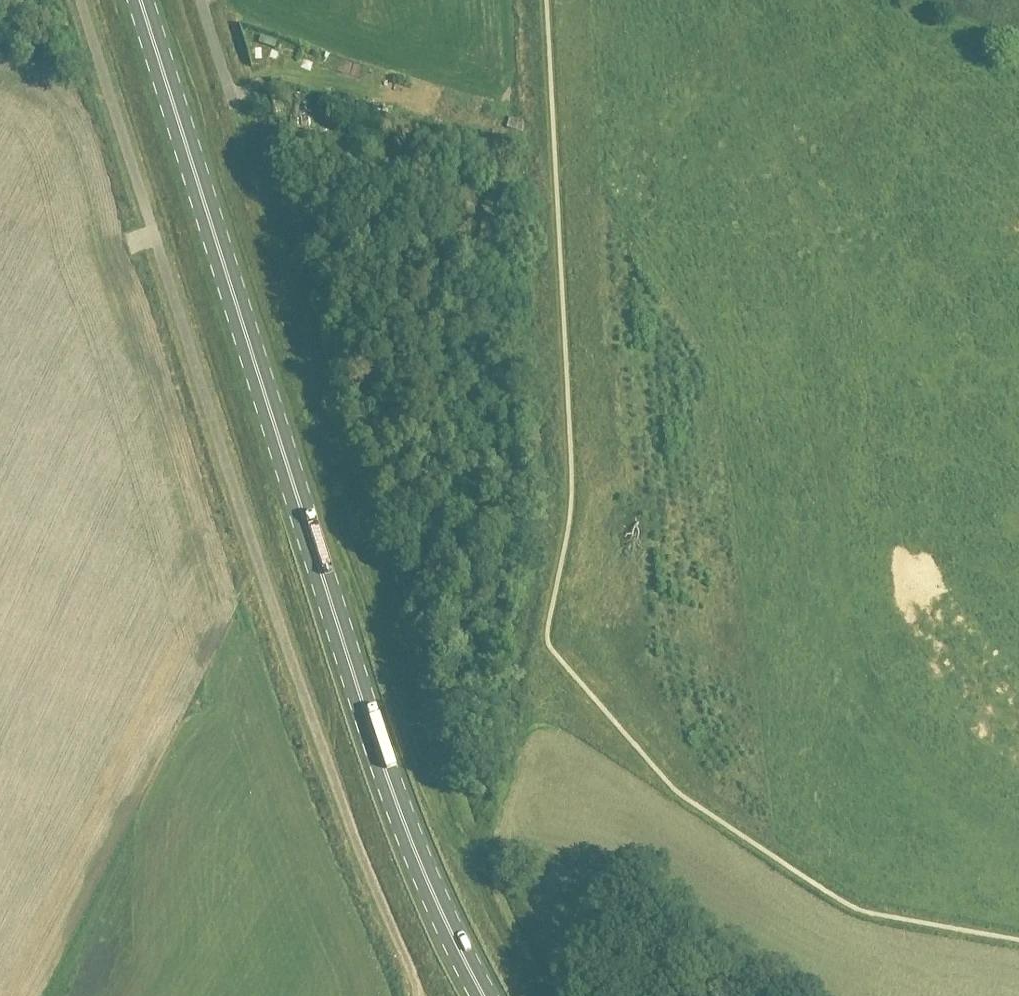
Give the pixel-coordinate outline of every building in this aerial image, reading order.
[(506,128),(523,133),(523,121),(509,117),(506,128)]
